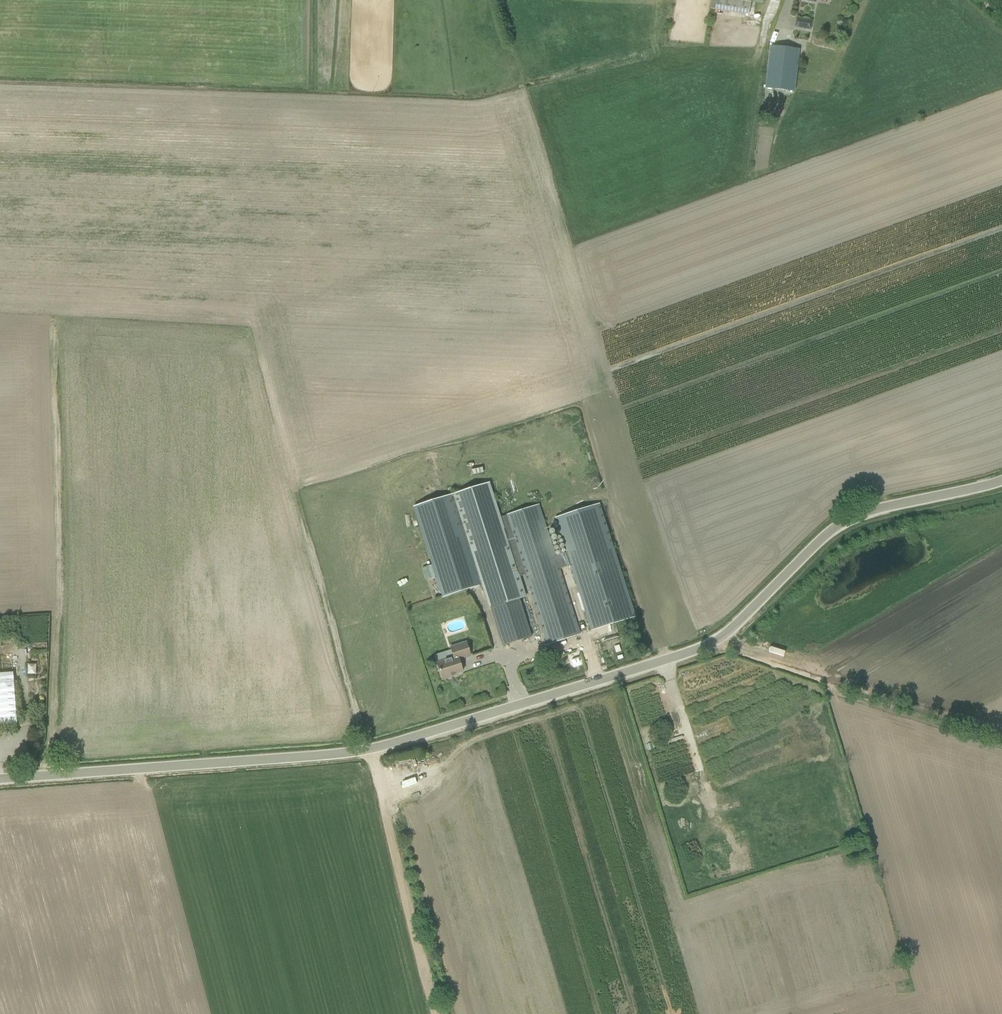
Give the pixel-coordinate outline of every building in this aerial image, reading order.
[(763,0),(711,0),(710,8),(749,14),(751,1),(763,3),(763,0)] [(810,30),(812,21),(796,18),(795,28),(810,30)] [(794,91),(799,50),(770,47),(766,88),(794,91)] [(454,468),(457,479),(463,477),(459,466),(454,468)] [(443,597),(483,585),(502,646),(531,637),(519,599),(526,597),(518,574),(524,572),(547,645),(580,634),(559,570),(571,566),(591,631),(635,617),(599,504),(555,518),(566,553),(555,557),(543,518),(510,528),(511,531),(505,533),(489,483),(414,506),(433,565),(436,576),(443,597)] [(433,565),(424,568),(427,579),(436,576),(433,565)] [(459,660),(470,656),(466,642),(450,647),(453,658),(436,663),(442,680),(450,678),(450,676),(462,672),(459,660)] [(17,724),(13,673),(0,674),(0,726),(17,724)]
